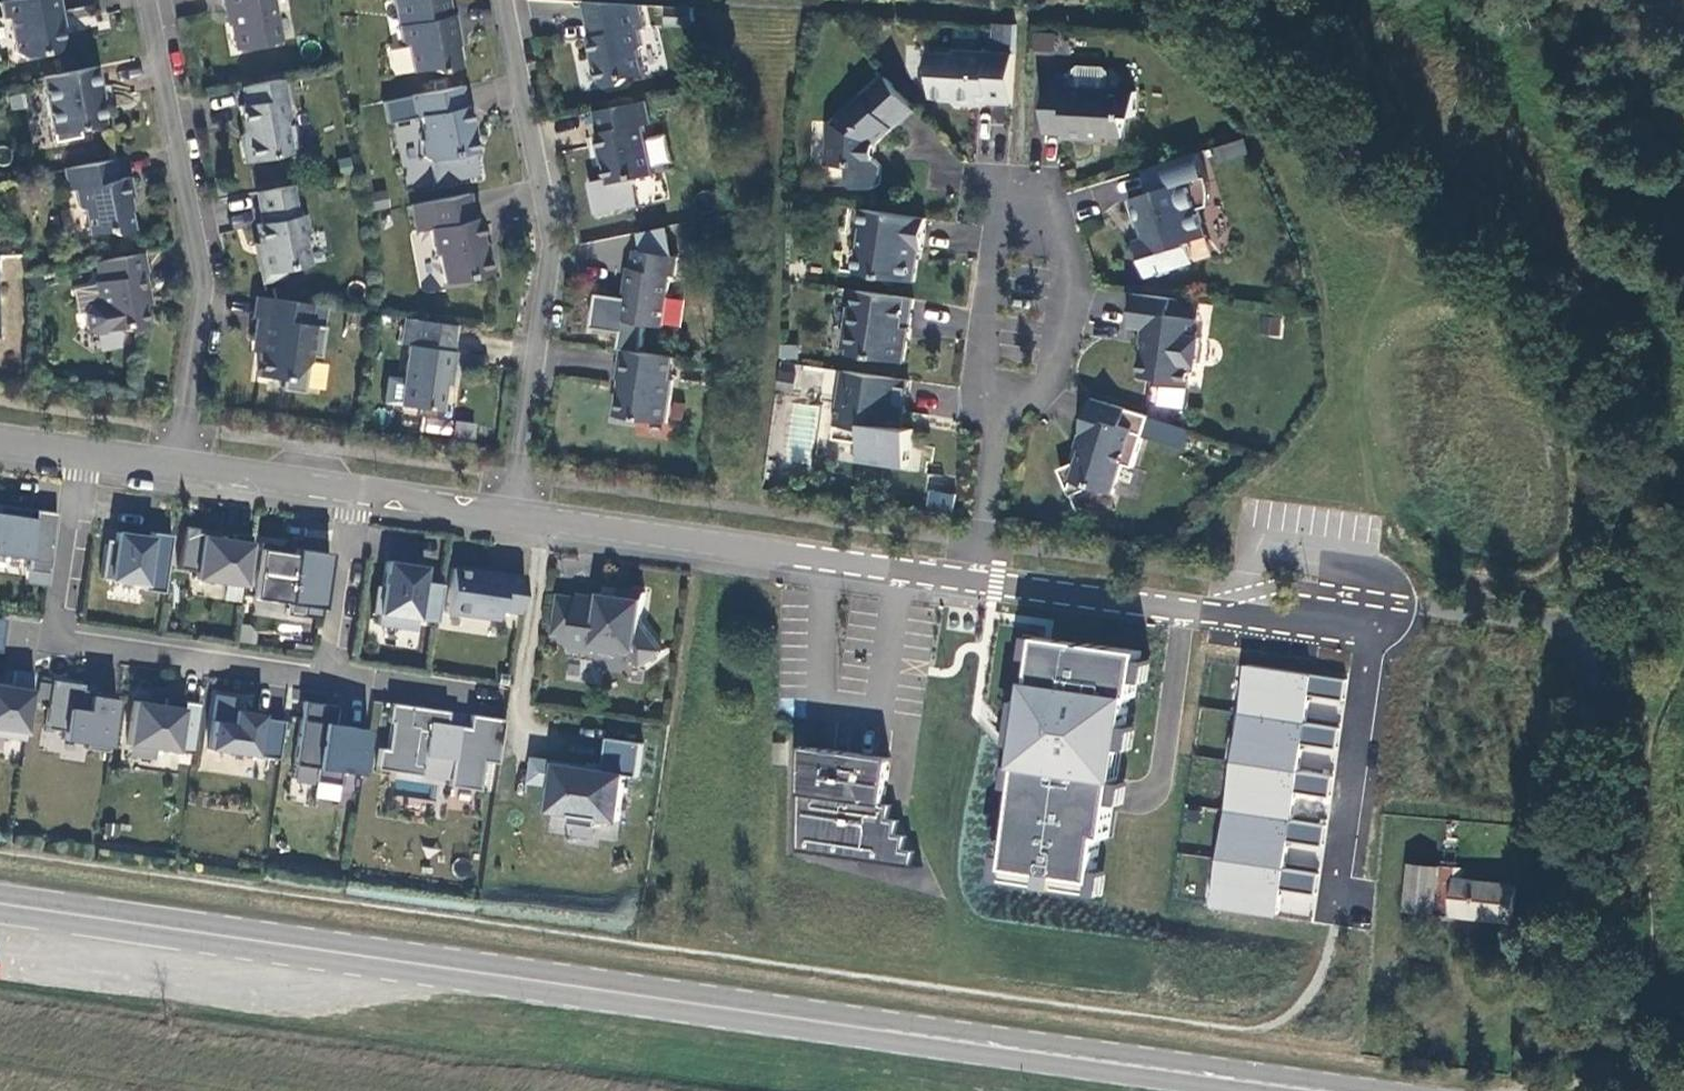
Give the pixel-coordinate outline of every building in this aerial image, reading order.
[(56,0),(11,0),(0,2),(0,9),(2,19),(7,18),(14,53),(20,58),(56,50),(60,44),(54,15),(59,14),(56,0)] [(278,42),(270,0),(222,0),(224,11),(227,11),(235,51),(278,42)] [(400,42),(406,46),(411,73),(429,69),(435,73),(460,68),(453,36),(456,36),(452,15),(449,15),(446,0),(392,0),(400,42)] [(585,2),(592,38),(589,39),(594,58),(596,58),(601,84),(608,88),(625,85),(629,78),(645,76),(640,52),(644,47),(640,30),(645,29),(640,5),(585,2)] [(1016,26),(1000,24),(999,46),(1015,47),(1016,26)] [(1056,51),(1056,36),(1037,35),(1037,50),(1056,51)] [(1012,104),(1015,55),(955,51),(955,54),(929,53),(928,68),(933,73),(932,98),(952,99),(957,104),(979,106),(980,96),(987,96),(987,103),(1012,104)] [(94,67),(40,78),(53,143),(78,138),(77,130),(102,124),(95,90),(99,89),(94,67)] [(876,160),(877,144),(900,125),(916,110),(887,78),(834,123),(834,138),(828,138),(827,166),(854,168),(853,183),(858,188),(875,189),(880,184),(881,166),(876,160)] [(283,124),(287,117),(280,79),(239,88),(243,105),(237,107),(243,135),(239,141),(243,163),(289,154),(283,124)] [(1069,81),(1047,80),(1044,134),(1065,135),(1065,139),(1093,140),(1093,136),(1124,138),(1125,117),(1136,117),(1137,93),(1069,89),(1069,81)] [(408,97),(413,118),(420,117),(424,136),(420,142),(424,158),(429,161),(474,153),(468,126),(471,126),(467,106),(464,107),(460,86),(408,97)] [(645,126),(653,124),(648,101),(596,112),(600,133),(597,133),(601,154),(604,154),(610,185),(655,176),(645,126)] [(1217,163),(1247,154),(1242,139),(1212,148),(1217,163)] [(1210,197),(1209,181),(1208,178),(1200,153),(1146,170),(1153,194),(1129,202),(1138,230),(1145,227),(1148,239),(1138,242),(1149,276),(1158,273),(1160,277),(1169,274),(1168,271),(1177,267),(1176,264),(1195,258),(1190,243),(1207,238),(1198,210),(1209,207),(1210,197)] [(113,159),(63,170),(68,191),(74,190),(77,207),(83,211),(87,235),(107,231),(113,235),(132,231),(126,199),(132,198),(128,178),(116,180),(113,159)] [(305,233),(301,215),(295,216),(289,186),(253,193),(260,223),(254,225),(258,243),(261,254),(256,255),(261,280),(282,277),(284,270),(306,265),(301,240),(305,233)] [(409,206),(414,232),(429,230),(434,256),(437,255),(443,284),(487,275),(491,270),(488,256),(482,253),(476,219),(473,220),(468,194),(409,206)] [(927,219),(859,210),(857,224),(862,230),(855,274),(915,283),(918,261),(916,260),(918,249),(922,250),(927,219)] [(630,291),(626,322),(664,327),(672,276),(676,276),(679,257),(636,251),(633,270),(629,269),(626,291),(630,291)] [(140,253),(93,262),(97,282),(93,283),(97,304),(87,306),(83,313),(86,329),(93,334),(120,328),(124,331),(143,327),(139,307),(145,305),(142,292),(144,291),(141,274),(144,273),(140,253)] [(913,299),(858,291),(855,308),(848,307),(842,349),(849,350),(849,355),(904,363),(907,342),(904,341),(906,329),(909,329),(913,299)] [(1170,316),(1172,299),(1135,294),(1131,327),(1147,329),(1150,329),(1148,344),(1145,343),(1141,377),(1162,380),(1162,385),(1190,389),(1194,365),(1199,366),(1203,338),(1197,338),(1199,320),(1170,316)] [(311,325),(307,325),(310,305),(254,297),(251,318),(254,318),(251,342),(260,343),(259,352),(255,377),(282,381),(306,363),(311,325)] [(250,351),(259,352),(260,343),(251,342),(250,351)] [(453,353),(406,346),(397,406),(438,412),(441,385),(444,369),(450,370),(453,353)] [(674,380),(672,379),(675,357),(623,350),(618,381),(624,381),(622,394),(619,394),(616,416),(619,419),(637,422),(640,420),(668,424),(674,380)] [(909,381),(825,368),(820,401),(839,403),(834,438),(864,442),(861,460),(908,466),(914,430),(897,428),(899,413),(905,414),(909,381)] [(450,370),(444,369),(441,385),(448,386),(450,370)] [(1081,450),(1078,463),(1060,470),(1071,497),(1092,488),(1114,494),(1123,465),(1133,468),(1143,435),(1133,432),(1139,414),(1092,399),(1076,449),(1081,450)] [(1133,432),(1143,435),(1150,417),(1139,414),(1133,432)] [(474,437),(476,422),(455,421),(453,436),(474,437)] [(954,492),(926,490),(925,509),(952,511),(954,492)] [(26,509),(0,506),(0,556),(27,559),(25,571),(47,575),(56,514),(33,510),(33,518),(25,517),(26,509)] [(161,593),(170,536),(149,532),(148,537),(115,533),(114,546),(104,545),(99,578),(142,585),(141,590),(161,593)] [(243,587),(250,536),(231,533),(230,540),(200,536),(193,580),(243,587)] [(320,609),(328,553),(294,548),(293,554),(280,552),(280,547),(259,544),(252,599),(286,604),(284,615),(302,617),(304,606),(320,609)] [(437,606),(441,584),(420,582),(423,567),(384,561),(380,587),(373,586),(372,597),(379,598),(377,609),(415,614),(417,603),(437,606)] [(517,615),(523,576),(484,570),(484,574),(451,569),(444,614),(496,622),(498,612),(517,615)] [(45,587),(47,575),(25,571),(23,583),(45,587)] [(621,589),(620,595),(601,593),(601,597),(579,594),(571,649),(594,653),(595,645),(629,650),(642,667),(664,651),(642,622),(646,593),(621,589)] [(1029,637),(993,883),(1102,899),(1105,876),(1097,875),(1103,836),(1111,837),(1141,653),(1029,637)] [(1241,667),(1235,715),(1340,730),(1348,682),(1241,667)] [(32,674),(14,672),(11,688),(1,687),(1,684),(0,684),(0,734),(4,734),(3,737),(23,740),(32,674)] [(106,753),(115,696),(95,693),(94,698),(80,695),(81,691),(81,686),(51,681),(44,729),(63,732),(62,741),(84,744),(84,749),(106,753)] [(206,750),(276,761),(282,722),(260,719),(261,715),(232,711),(234,699),(214,696),(206,750)] [(126,745),(176,752),(183,702),(163,699),(162,706),(132,701),(126,745)] [(451,710),(395,701),(392,720),(398,721),(393,750),(382,748),(378,771),(423,778),(427,754),(456,759),(452,783),(483,788),(488,760),(495,761),(502,718),(475,714),(473,728),(449,724),(451,710)] [(360,776),(366,730),(333,725),(336,707),(302,703),(293,766),(315,769),(313,783),(338,786),(340,773),(360,776)] [(1235,715),(1228,764),(1333,779),(1340,730),(1235,715)] [(640,744),(604,739),(600,770),(623,774),(635,776),(640,744)] [(891,759),(802,746),(799,852),(923,869),(922,867),(912,866),(914,852),(905,851),(907,837),(897,836),(899,822),(890,820),(892,806),(884,805),(891,759)] [(549,759),(530,756),(526,785),(545,788),(549,763),(549,759)] [(600,770),(549,763),(545,788),(541,813),(567,817),(595,821),(616,824),(623,774),(600,770)] [(1228,764),(1221,812),(1327,827),(1333,779),(1228,764)] [(315,769),(293,766),(291,780),(313,783),(315,769)] [(1221,812),(1214,861),(1319,875),(1327,827),(1221,812)] [(1214,861),(1207,907),(1313,922),(1319,875),(1214,861)] [(1441,867),(1410,864),(1405,910),(1436,913),(1441,867)] [(1517,885),(1456,879),(1452,916),(1513,922),(1517,885)]
